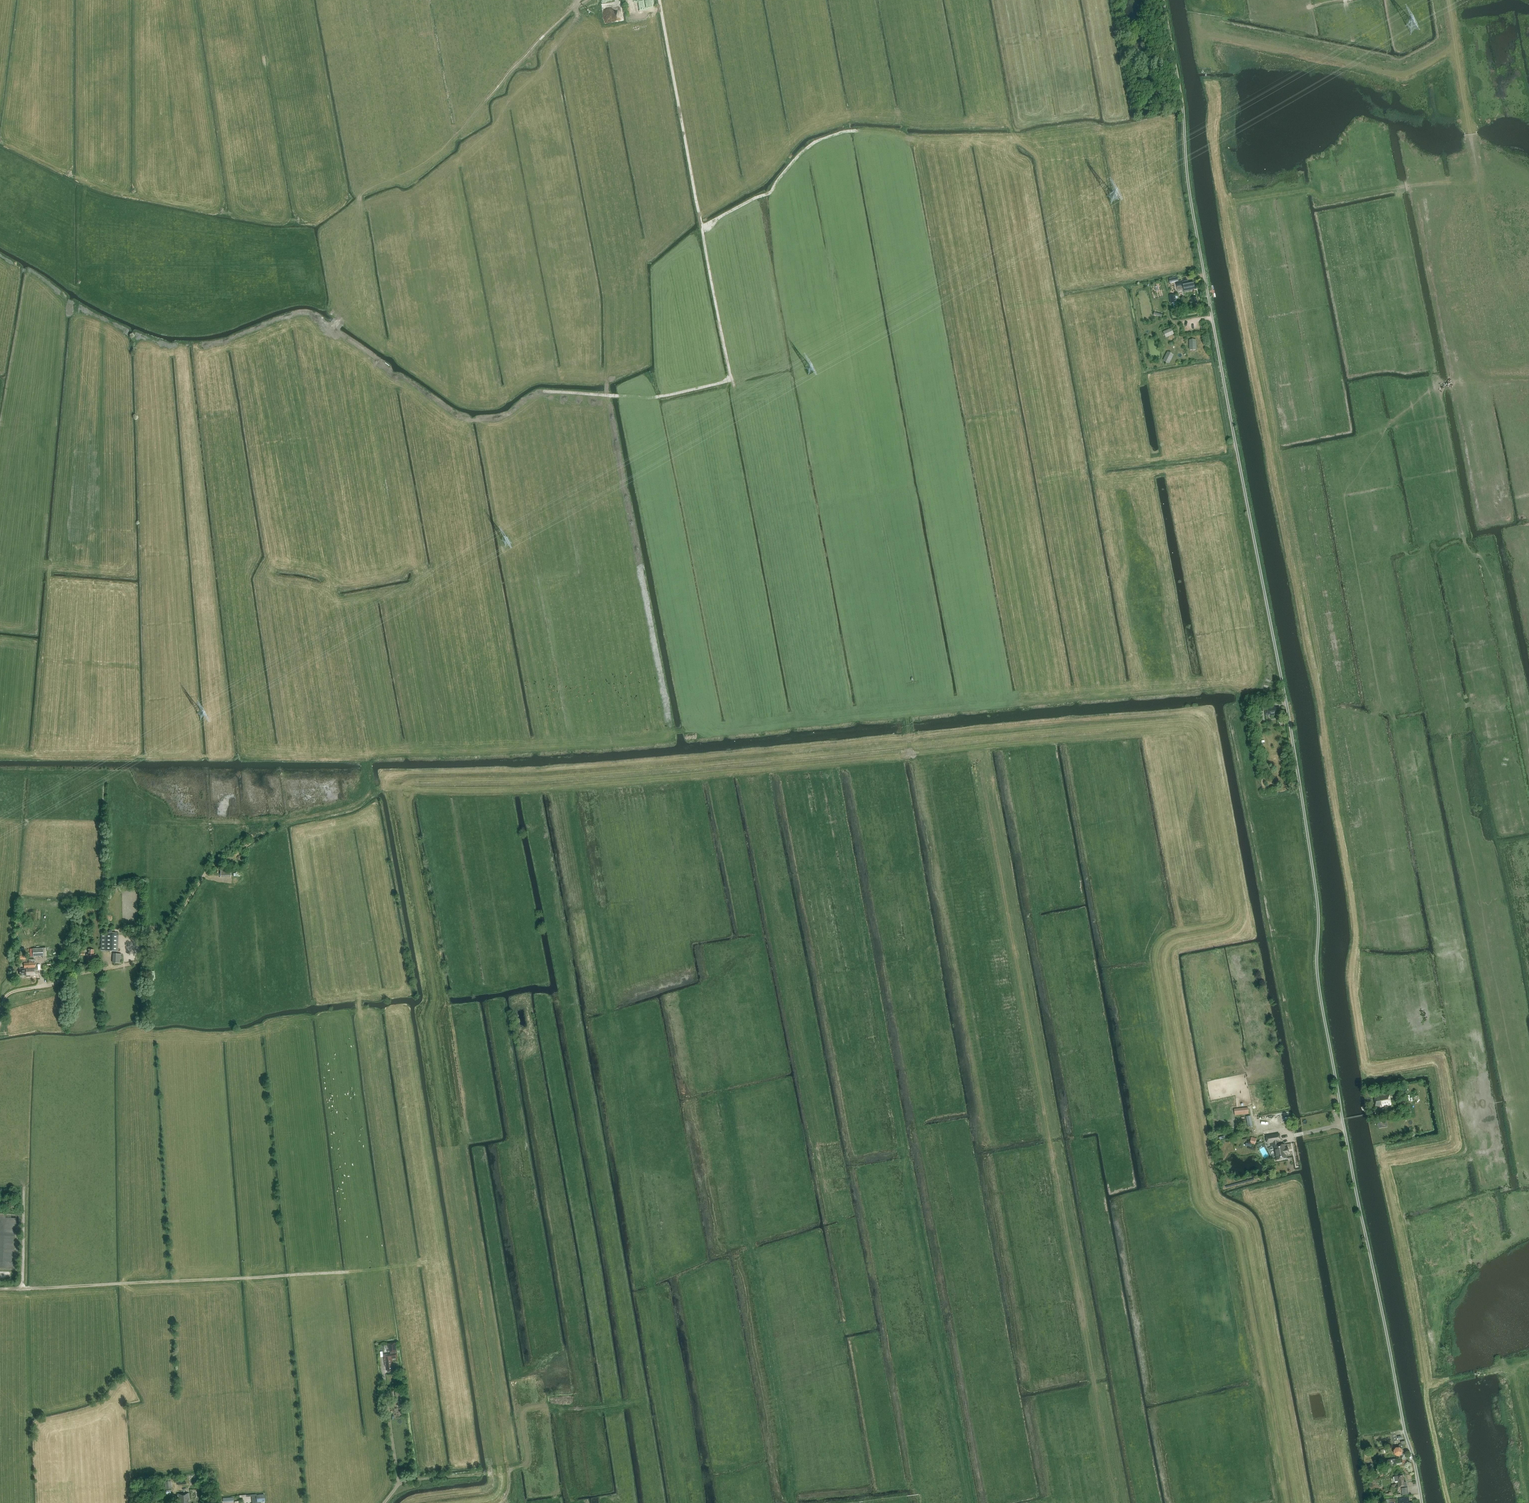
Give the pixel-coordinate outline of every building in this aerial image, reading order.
[(1188,281),(1182,282),(1181,280),(1178,281),(1177,277),(1169,279),(1170,284),(1176,282),(1178,291),(1183,290),(1184,291),(1196,289),(1195,282),(1189,283),(1188,281)] [(1171,328),(1163,331),(1165,337),(1174,334),(1171,328)] [(1262,704),(1254,705),(1254,712),(1263,711),(1262,704)] [(1275,713),(1281,713),(1280,707),(1276,707),(1276,706),(1265,707),(1266,715),(1275,714),(1275,713)] [(101,934),(100,951),(118,951),(118,932),(106,932),(106,934),(101,934)] [(43,956),(42,948),(32,948),(33,951),(30,952),(31,957),(43,956)] [(96,957),(96,954),(94,954),(94,950),(88,950),(88,954),(86,954),(86,964),(95,965),(96,959),(95,959),(95,957),(96,957)] [(121,953),(113,953),(113,962),(121,963),(121,953)] [(35,963),(35,962),(24,963),(24,968),(20,969),(20,976),(26,975),(26,976),(30,976),(35,976),(35,968),(35,963)] [(1395,1089),(1396,1095),(1406,1093),(1405,1087),(1395,1089)] [(1391,1105),(1390,1096),(1393,1096),(1392,1093),(1380,1095),(1381,1096),(1375,1098),(1376,1106),(1382,1105),(1382,1106),(1384,1106),(1384,1105),(1387,1104),(1388,1105),(1391,1105)] [(1277,1141),(1280,1141),(1279,1134),(1266,1136),(1268,1143),(1274,1142),(1274,1146),(1277,1160),(1287,1158),(1286,1154),(1289,1153),(1288,1148),(1285,1148),(1284,1144),(1278,1145),(1277,1141)] [(1264,1146),(1260,1149),(1265,1158),(1270,1155),(1264,1146)] [(397,1352),(396,1352),(397,1352),(396,1342),(388,1343),(389,1349),(390,1352),(391,1352),(391,1353),(384,1354),(385,1366),(387,1366),(387,1371),(392,1371),(392,1369),(393,1369),(392,1358),(398,1358),(397,1352)] [(1402,1449),(1404,1446),(1400,1443),(1399,1446),(1399,1447),(1396,1448),(1394,1450),(1395,1453),(1397,1455),(1401,1455),(1403,1456),(1405,1454),(1402,1452),(1402,1449)] [(1403,1475),(1399,1476),(1394,1476),(1395,1481),(1398,1481),(1399,1487),(1407,1486),(1406,1482),(1404,1482),(1403,1475)] [(189,1493),(177,1494),(177,1502),(189,1502),(189,1493)] [(259,1502),(259,1495),(256,1495),(256,1494),(243,1495),(243,1497),(252,1496),(252,1502),(259,1502)]
